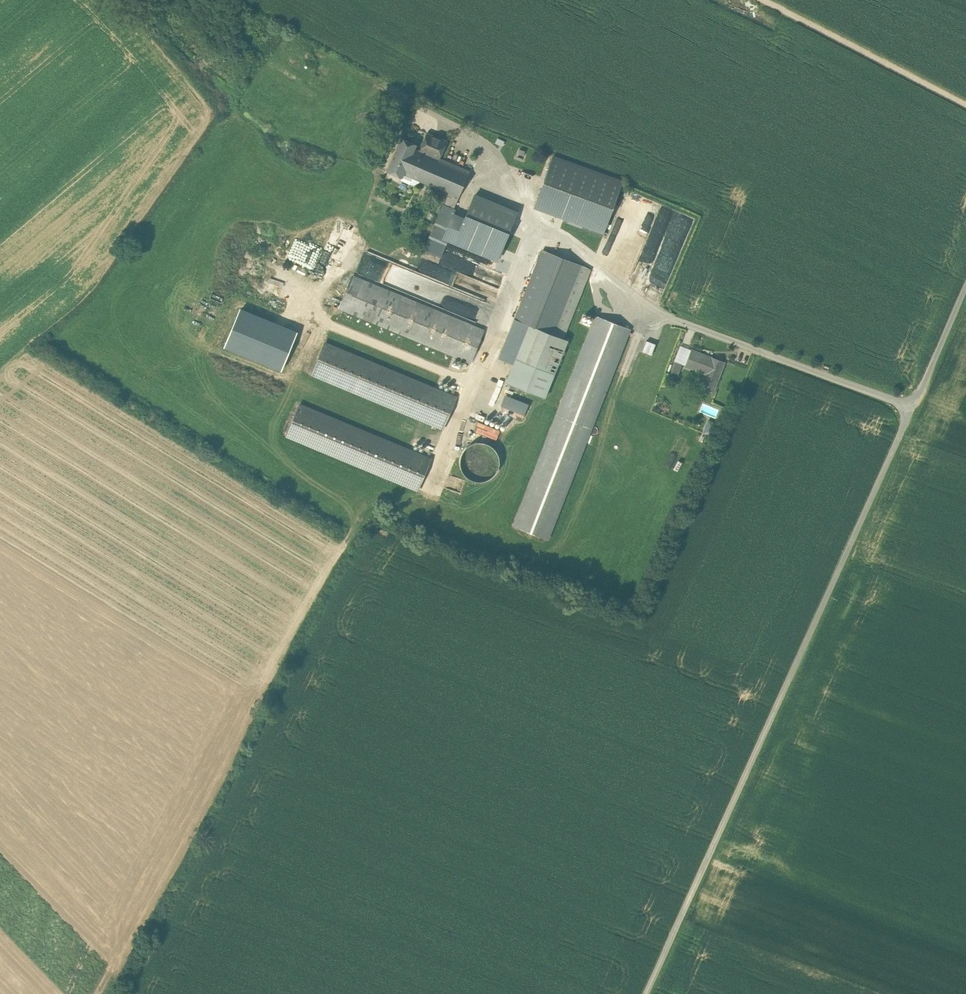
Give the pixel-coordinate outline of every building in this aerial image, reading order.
[(470,170),(440,157),(447,140),(427,132),(420,150),(415,148),(417,143),(401,137),(387,170),(402,176),(404,172),(449,192),(443,204),(446,205),(454,208),(470,170)] [(622,181),(553,156),(535,207),(603,232),(622,181)] [(517,211),(475,194),(474,195),(470,203),(513,222),(517,211)] [(513,222),(470,203),(469,207),(469,208),(465,218),(454,214),(444,238),(497,261),(499,257),(498,256),(512,223),(513,223),(513,222)] [(343,228),(328,263),(345,270),(360,235),(343,228)] [(447,242),(431,234),(425,248),(442,256),(447,242)] [(542,250),(514,319),(530,325),(553,334),(581,265),(542,250)] [(581,265),(553,334),(530,325),(516,358),(554,373),(567,340),(563,338),(590,269),(581,265)] [(483,332),(351,277),(339,306),(471,361),(483,332)] [(597,316),(515,526),(546,538),(628,328),(597,316)] [(516,358),(530,325),(514,319),(499,358),(514,364),(516,358)] [(644,339),(640,350),(649,353),(653,342),(644,339)] [(456,398),(324,343),(312,373),(444,428),(456,398)] [(724,363),(692,350),(686,366),(708,374),(704,385),(702,384),(701,386),(713,391),(724,363)] [(554,373),(516,358),(514,364),(507,382),(544,397),(554,373)] [(675,361),(670,374),(677,377),(682,364),(675,361)] [(525,415),(527,402),(503,400),(501,412),(525,415)] [(431,460),(299,405),(287,434),(418,489),(431,460)] [(475,422),(473,431),(498,437),(501,428),(475,422)] [(482,442),(479,442),(476,442),(473,443),(471,444),(469,445),(466,447),(465,448),(464,450),(463,451),(462,453),(461,455),(461,457),(460,458),(460,460),(460,462),(460,465),(461,467),(461,468),(462,470),(463,472),(465,475),(467,476),(468,477),(470,479),(473,480),(475,481),(479,481),(483,481),(485,480),(488,479),(490,478),(492,476),(494,474),(495,473),(496,471),(497,469),(498,467),(499,465),(499,461),(498,458),(498,456),(498,455),(497,453),(496,451),(494,449),(492,447),(490,445),(488,444),(486,443),(484,443),(482,442)]
